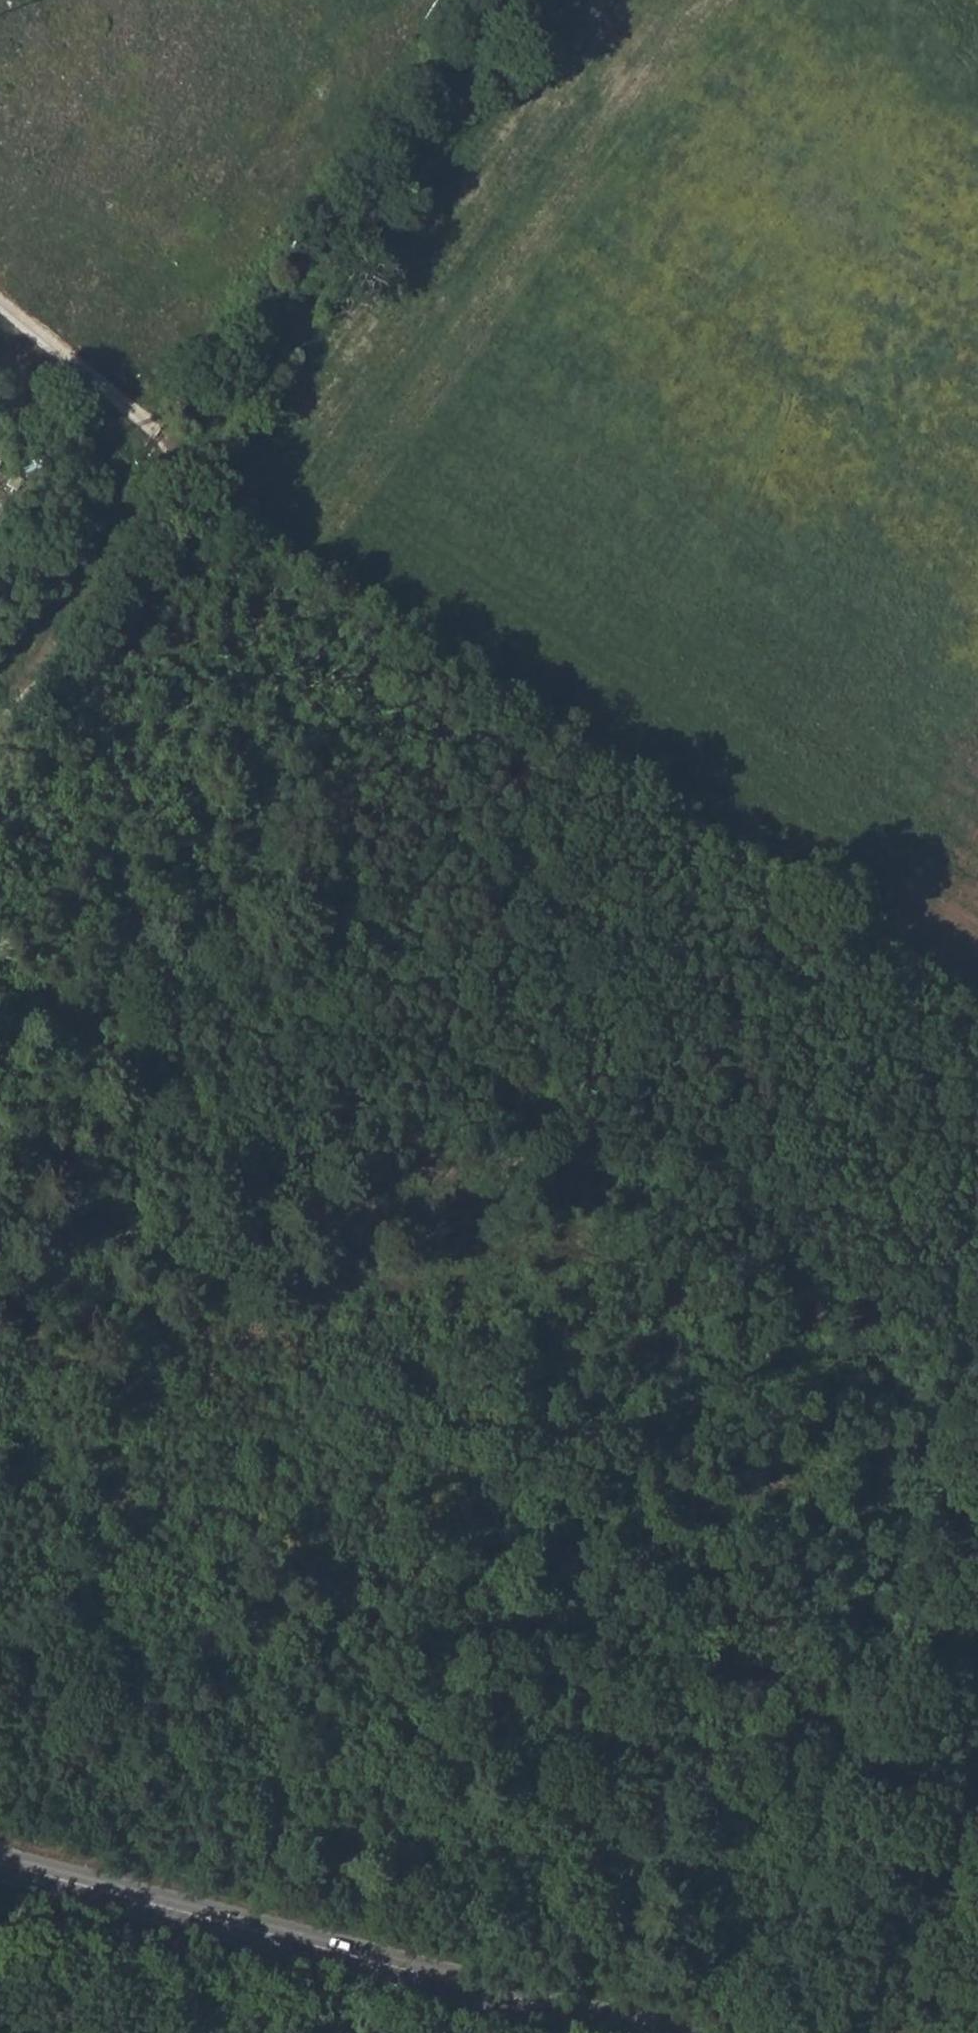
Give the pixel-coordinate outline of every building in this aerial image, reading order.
[(129,465),(136,470),(141,462),(134,457),(129,465)]
